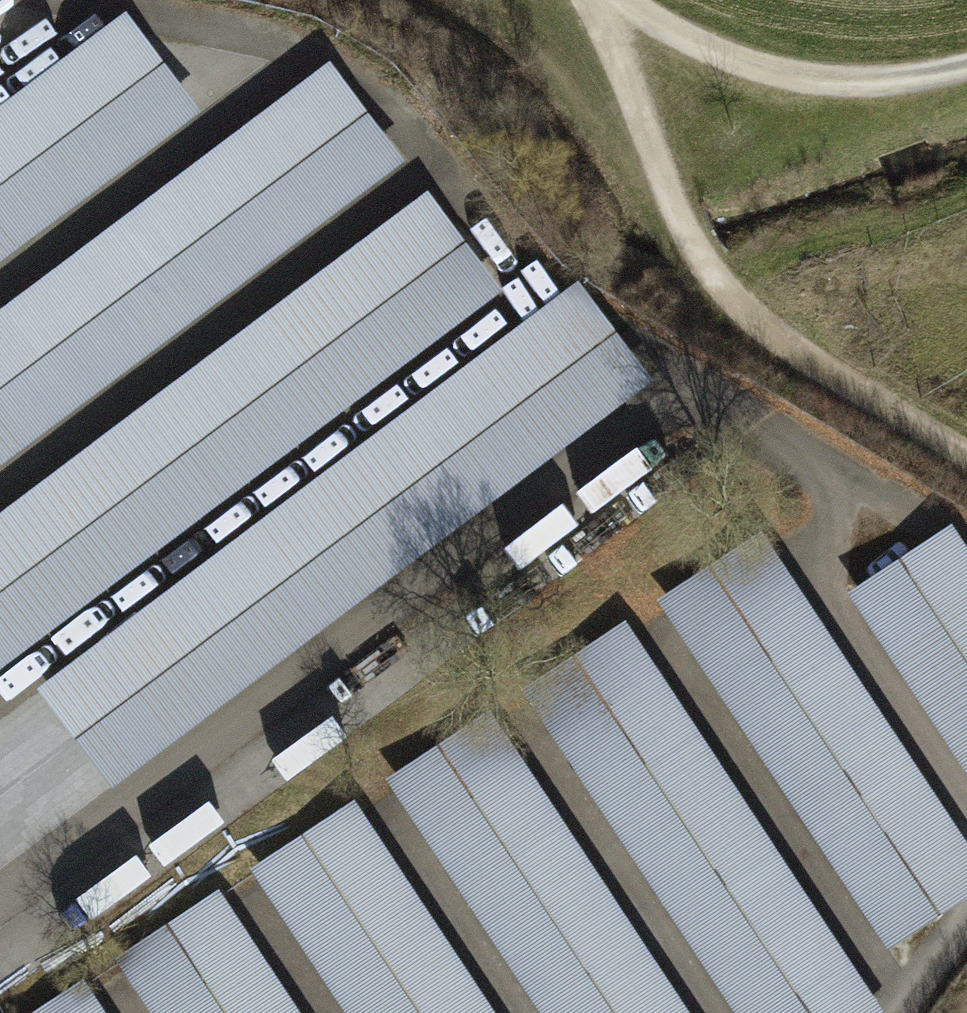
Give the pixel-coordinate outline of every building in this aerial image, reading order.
[(0,114),(0,266),(204,116),(131,17),(0,114)] [(0,314),(0,461),(401,161),(330,67),(0,314)] [(425,195),(0,517),(0,668),(500,297),(425,195)] [(575,285),(40,691),(113,787),(648,382),(575,285)] [(855,593),(966,762),(966,550),(953,528),(855,593)] [(893,947),(966,898),(966,840),(767,540),(666,607),(893,947)] [(737,1012),(884,1012),(625,624),(523,692),(737,1012)] [(542,1012),(695,1012),(490,704),(383,774),(542,1012)] [(256,868),(352,1012),(492,1012),(353,804),(256,868)] [(141,1012),(298,1012),(216,890),(107,962),(141,1012)] [(35,1012),(102,1012),(81,982),(35,1012)]
